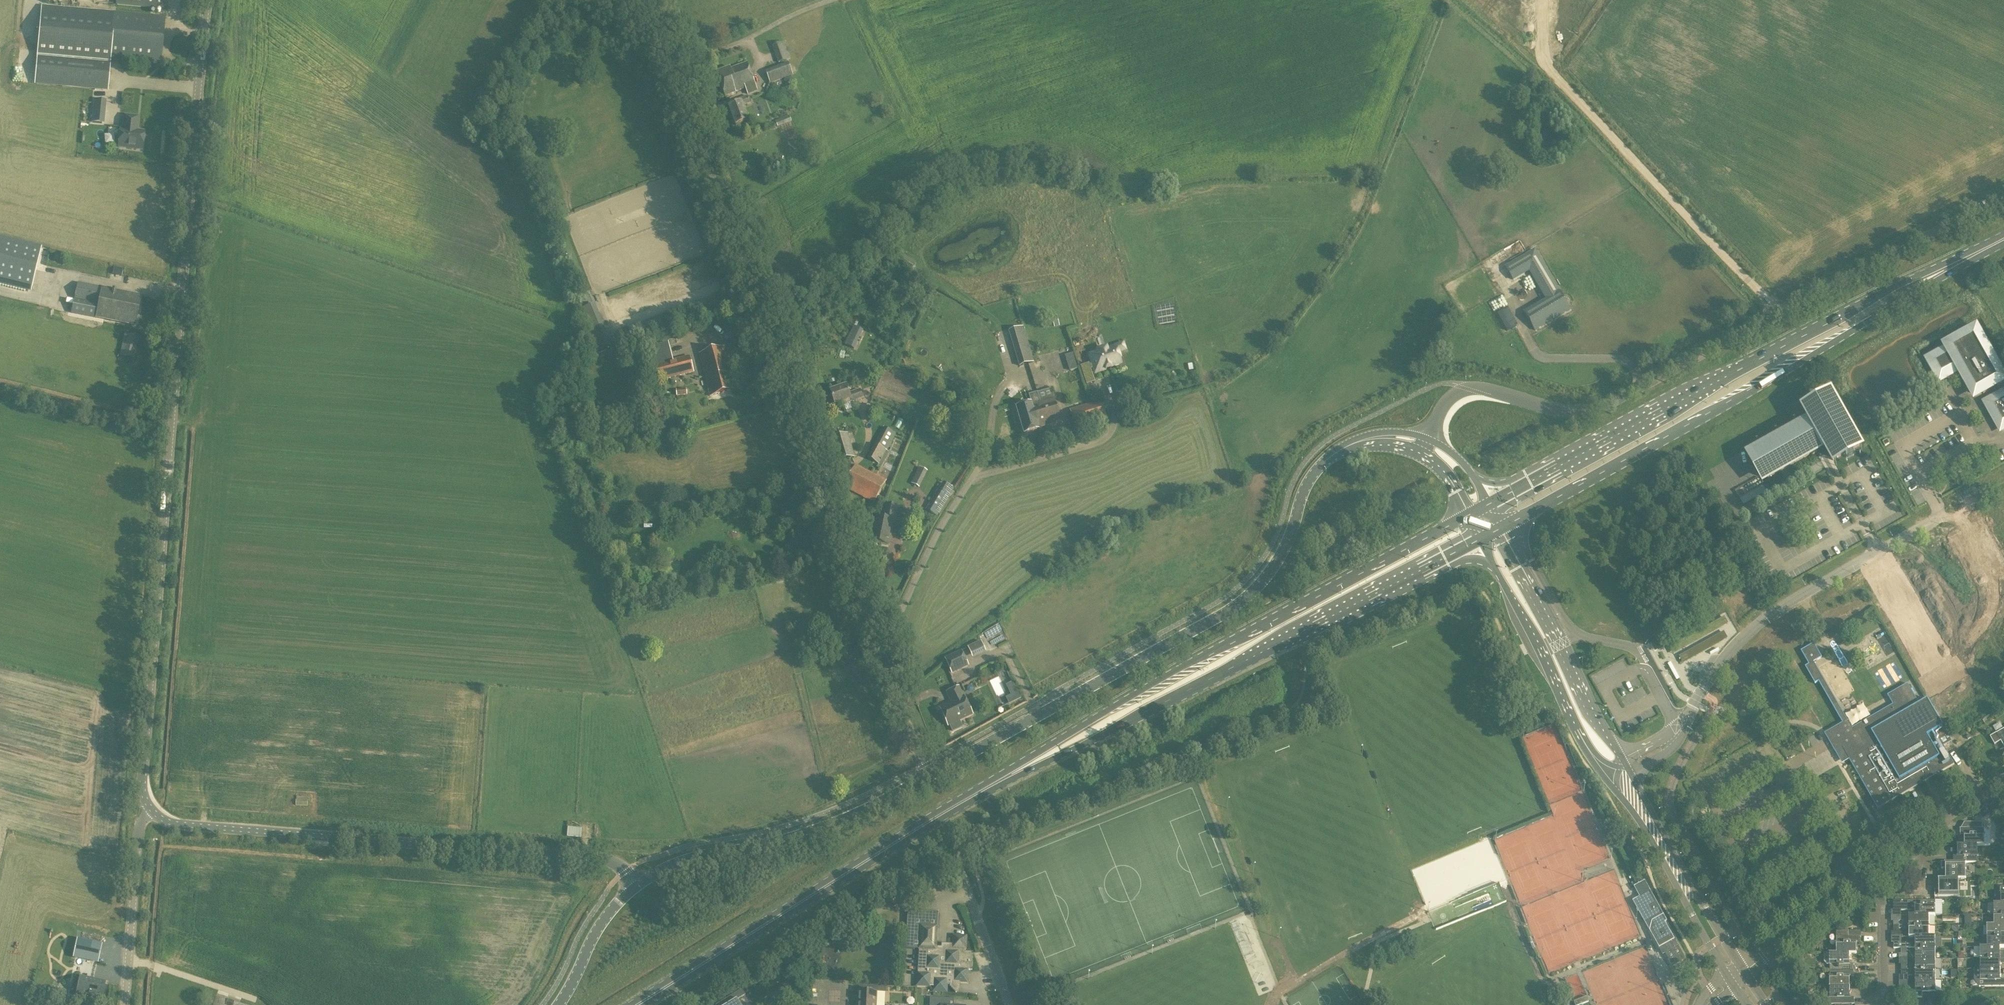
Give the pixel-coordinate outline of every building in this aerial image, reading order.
[(116,5),(165,10),(166,0),(116,0),(116,5)] [(161,62),(165,18),(113,13),(113,11),(41,5),(34,85),(108,91),(108,88),(111,58),(116,59),(161,63),(161,62)] [(778,63),(790,59),(784,41),(772,46),(778,63)] [(730,66),(715,72),(723,93),(725,98),(736,94),(736,92),(745,88),(756,85),(754,79),(751,71),(749,67),(747,62),(730,68),(730,66)] [(770,84),(793,75),(788,62),(766,71),(770,84)] [(735,126),(747,122),(741,106),(749,103),(746,97),(735,101),(737,104),(728,108),(735,126)] [(93,109),(103,110),(104,100),(94,99),(93,109)] [(778,127),(792,121),(789,115),(775,121),(778,127)] [(136,131),(138,117),(124,116),(123,130),(120,129),(118,147),(142,150),(144,132),(136,131)] [(30,289),(40,250),(0,240),(0,282),(30,289)] [(1560,291),(1538,254),(1531,257),(1531,256),(1526,259),(1527,260),(1515,266),(1520,274),(1510,279),(1511,280),(1500,286),(1504,293),(1515,288),(1530,280),(1543,300),(1523,312),(1534,331),(1571,310),(1560,291)] [(135,326),(141,296),(78,283),(72,313),(135,326)] [(1508,308),(1499,312),(1509,330),(1517,325),(1508,308)] [(854,349),(862,330),(853,325),(845,345),(854,349)] [(1019,366),(1034,362),(1023,326),(1009,331),(1019,366)] [(1999,391),(1996,385),(2003,381),(2003,377),(1975,327),(1943,345),(1945,349),(1926,359),(1938,380),(1957,369),(1970,392),(1979,387),(1982,393),(1993,387),(1996,393),(1999,391)] [(133,359),(138,336),(124,333),(119,356),(133,359)] [(664,362),(659,345),(646,348),(650,365),(664,362)] [(732,373),(725,347),(699,354),(705,378),(710,396),(736,389),(732,373)] [(1099,375),(1126,366),(1120,349),(1094,358),(1096,366),(1090,368),(1088,362),(1079,365),(1083,378),(1093,374),(1092,373),(1098,371),(1099,375)] [(1073,353),(1065,355),(1069,370),(1077,368),(1073,353)] [(654,383),(694,372),(690,355),(664,362),(650,365),(649,366),(654,383)] [(847,394),(844,386),(829,392),(833,405),(842,402),(842,405),(862,398),(859,390),(847,394)] [(1996,393),(1996,394),(1983,402),(1996,425),(2000,423),(2003,428),(2003,427),(2003,390),(2000,392),(1999,391),(1996,393)] [(1035,419),(1038,429),(1038,428),(1060,421),(1052,397),(1039,401),(1041,405),(1038,406),(1041,416),(1035,419)] [(1075,430),(1107,420),(1101,400),(1069,409),(1075,430)] [(1858,445),(1833,401),(1833,400),(1826,403),(1812,410),(1813,411),(1806,415),(1812,425),(1803,430),(1801,426),(1752,453),(1759,465),(1755,467),(1759,475),(1764,473),(1767,480),(1816,452),(1814,448),(1822,444),(1832,460),(1844,453),(1846,458),(1854,453),(1852,449),(1858,445)] [(1041,405),(1039,401),(1035,402),(1035,401),(1015,407),(1023,434),(1038,429),(1035,419),(1041,416),(1038,406),(1041,405)] [(881,465),(889,451),(887,450),(896,433),(883,426),(867,458),(881,465)] [(837,463),(853,458),(846,435),(830,439),(837,463)] [(873,503),(884,481),(854,466),(843,488),(873,503)] [(919,487),(927,471),(919,467),(911,483),(919,487)] [(954,489),(943,482),(939,489),(939,488),(926,510),(937,517),(954,489)] [(1763,487),(1740,497),(1743,503),(1766,493),(1763,487)] [(794,525),(801,524),(797,503),(790,505),(794,525)] [(894,528),(898,506),(885,504),(882,518),(876,516),(871,541),(889,545),(892,528),(894,528)] [(1898,591),(1885,598),(1922,660),(1934,653),(1898,591)] [(981,641),(968,647),(973,657),(986,651),(981,641)] [(1815,684),(1823,679),(1814,662),(1822,657),(1814,643),(1801,651),(1809,664),(1805,667),(1815,684)] [(848,661),(860,658),(857,647),(845,650),(848,661)] [(969,666),(961,650),(944,658),(952,674),(969,666)] [(1009,705),(1021,699),(1013,682),(1006,685),(1011,695),(1005,698),(1009,705)] [(1893,704),(1853,729),(1847,720),(1828,731),(1835,743),(1831,745),(1834,751),(1841,747),(1877,808),(1919,784),(1917,781),(1932,772),(1934,776),(1954,764),(1943,746),(1951,741),(1927,700),(1919,704),(1907,684),(1887,695),(1893,704)] [(950,702),(939,708),(940,711),(947,727),(949,726),(952,733),(963,728),(959,721),(971,714),(963,699),(958,686),(945,692),(947,695),(950,702)] [(1996,733),(1990,736),(1995,744),(2000,741),(2003,747),(2003,729),(1996,733)] [(308,799),(308,797),(296,797),(296,800),(296,806),(308,806),(308,799)] [(581,838),(582,828),(568,827),(567,837),(581,838)] [(1978,846),(1985,846),(1990,846),(1990,829),(1984,829),(1960,829),(1960,835),(1964,835),(1964,846),(1978,846)] [(1978,862),(1978,846),(1964,846),(1957,846),(1957,857),(1952,857),(1952,863),(1941,863),(1978,862)] [(1938,879),(1966,879),(1966,863),(1978,863),(1978,862),(1941,863),(1941,870),(1945,870),(1946,879),(1938,879)] [(1966,879),(1938,879),(1938,890),(1934,891),(1934,897),(1959,896),(1959,879),(1966,879)] [(1637,885),(1634,886),(1640,897),(1653,920),(1651,921),(1649,931),(1658,948),(1663,946),(1666,952),(1664,954),(1672,967),(1685,959),(1665,922),(1666,921),(1644,881),(1637,885)] [(1908,916),(1934,916),(1934,905),(1910,905),(1910,900),(1893,900),(1893,905),(1893,910),(1891,910),(1891,916),(1901,916),(1901,910),(1914,910),(1914,916),(1908,916)] [(2001,904),(2001,903),(1994,903),(1994,915),(2003,915),(2003,904),(2001,904)] [(942,947),(936,947),(938,912),(907,910),(905,948),(919,949),(916,985),(933,986),(933,992),(946,992),(947,986),(949,986),(956,993),(960,990),(960,982),(967,982),(967,970),(972,970),(973,952),(964,952),(964,949),(965,949),(966,936),(953,936),(952,946),(942,946),(942,947)] [(1994,915),(1994,925),(2003,925),(2003,915),(1994,915)] [(1893,927),(1899,927),(1899,921),(1901,921),(1901,916),(1891,916),(1891,921),(1893,921),(1893,927)] [(1908,927),(1929,927),(1929,916),(1934,916),(1908,916),(1908,927)] [(1994,925),(1987,925),(1987,937),(2003,937),(2003,925),(1994,925)] [(1891,938),(1902,938),(1901,932),(1899,932),(1899,927),(1893,927),(1893,932),(1891,932),(1891,938)] [(1908,938),(1935,938),(1935,937),(1929,937),(1929,927),(1908,927),(1908,938)] [(1836,954),(1857,954),(1857,943),(1861,943),(1861,937),(1848,937),(1848,930),(1836,931),(1836,953),(1836,954)] [(1987,937),(1987,947),(1980,947),(1980,948),(2000,947),(2003,947),(2003,937),(1987,937)] [(1914,949),(1935,949),(1935,938),(1908,938),(1914,938),(1914,943),(1907,943),(1902,942),(1902,938),(1891,938),(1891,943),(1894,943),(1894,948),(1901,948),(1901,949),(1907,949),(1907,948),(1914,948),(1914,949)] [(98,962),(102,945),(77,940),(73,959),(96,964),(98,964),(98,962)] [(838,971),(843,948),(826,945),(821,968),(838,971)] [(2003,959),(2003,952),(2000,952),(2000,947),(1980,948),(1980,959),(2003,959)] [(1899,960),(1909,960),(1909,954),(1907,954),(1907,949),(1901,949),(1901,954),(1899,954),(1899,960)] [(1914,960),(1935,960),(1935,949),(1914,949),(1914,960)] [(1857,954),(1836,954),(1836,953),(1824,953),(1824,962),(1827,965),(1830,965),(1830,970),(1854,970),(1854,964),(1850,964),(1850,954),(1857,954)] [(2001,969),(2001,964),(2003,964),(2003,959),(1980,959),(1980,969),(2001,969)] [(1907,971),(1907,969),(1907,964),(1909,964),(1909,960),(1899,960),(1899,964),(1901,964),(1901,971),(1907,971)] [(1915,971),(1935,971),(1935,960),(1914,960),(1915,969),(1915,971)] [(1901,971),(1901,975),(1899,975),(1899,982),(1935,982),(1935,971),(1915,971),(1915,969),(1907,969),(1907,971),(1901,971)] [(1980,969),(1974,969),(1974,980),(1984,980),(1984,986),(2003,986),(2003,979),(2001,979),(2001,969),(1980,969)] [(1830,987),(1850,987),(1850,976),(1854,976),(1854,970),(1830,970),(1830,986),(1830,987)] [(79,978),(76,994),(101,1000),(105,984),(79,978)] [(785,993),(793,988),(789,981),(781,986),(785,993)] [(1935,982),(1899,982),(1899,986),(1901,986),(1901,992),(1907,992),(1907,997),(1922,997),(1922,992),(1935,992),(1935,982)] [(858,1003),(876,1004),(876,993),(885,993),(886,986),(873,986),(872,992),(858,992),(858,1003)] [(1830,987),(1830,986),(1824,986),(1824,996),(1826,998),(1830,998),(1830,1004),(1854,1004),(1854,998),(1850,998),(1850,987),(1830,987)] [(63,1000),(65,991),(51,987),(49,997),(63,1000)] [(736,1001),(745,995),(742,989),(716,1004),(739,1004),(736,1001)] [(235,1002),(216,997),(214,1004),(244,1004),(235,1002)] [(1589,1002),(1587,997),(1574,1002),(1575,1004),(1580,1004),(1589,1002)]
